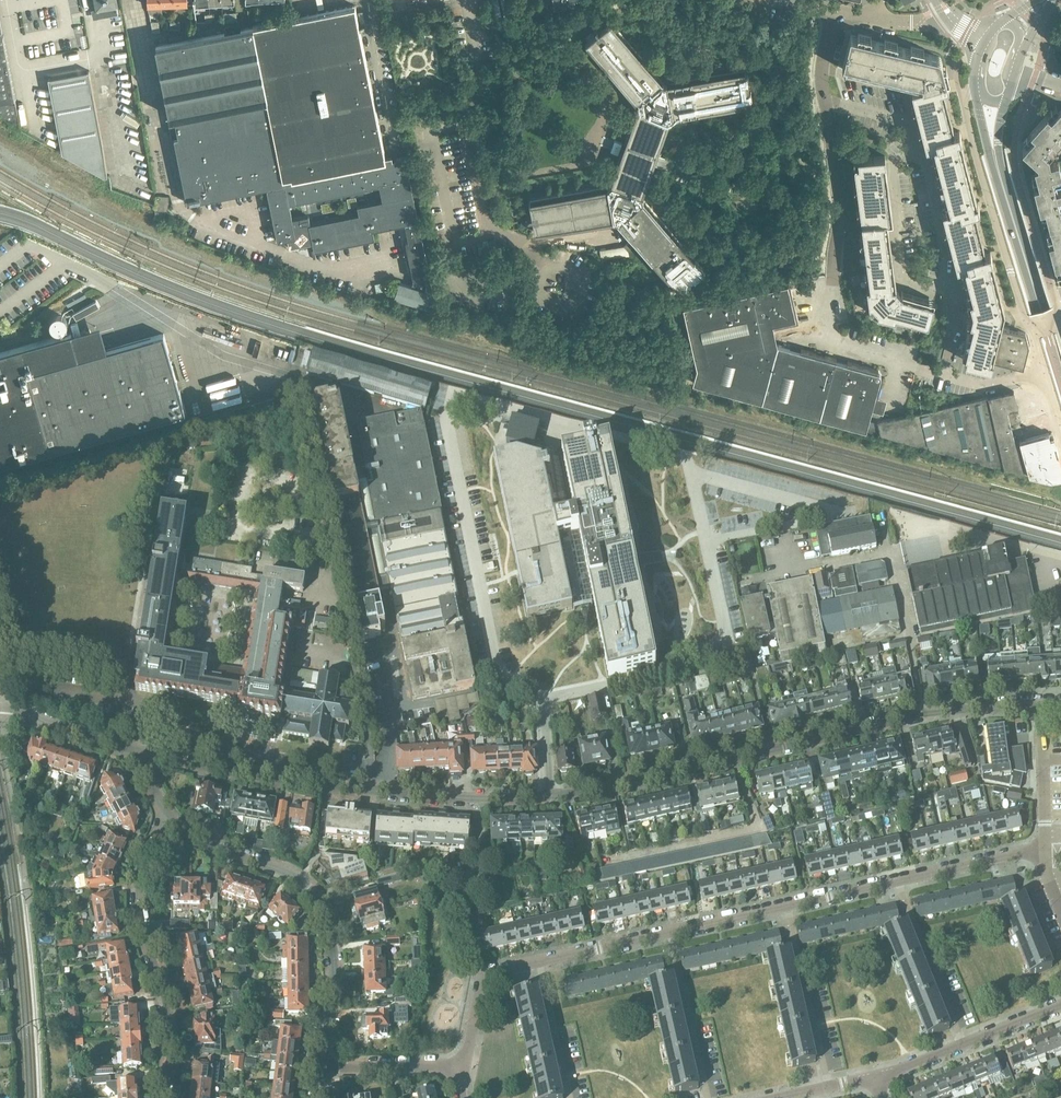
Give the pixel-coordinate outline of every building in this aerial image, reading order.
[(97,11),(96,11),(97,19),(119,15),(117,5),(116,0),(95,0),(97,11)] [(148,6),(149,12),(149,14),(154,14),(154,12),(161,11),(161,6),(161,0),(148,0),(148,6)] [(285,4),(287,16),(293,15),(291,3),(285,4)] [(236,12),(222,13),(223,20),(237,19),(236,12)] [(205,14),(195,15),(196,22),(210,21),(209,14),(205,14)] [(20,127),(15,101),(2,34),(0,20),(0,114),(20,127)] [(150,21),(153,32),(160,32),(158,21),(150,21)] [(611,183),(609,185),(609,184),(530,199),(536,232),(615,218),(618,219),(617,219),(633,238),(624,246),(600,250),(602,261),(629,256),(628,251),(639,264),(649,256),(669,280),(670,279),(684,296),(708,275),(694,258),(644,198),(643,191),(652,165),(670,171),(674,161),(656,155),(669,118),(674,114),(751,101),(745,69),(668,84),(662,81),(612,21),(587,42),(586,42),(586,43),(637,104),(638,103),(639,107),(638,107),(625,144),(618,141),(615,150),(622,153),(611,182),(611,183)] [(237,23),(225,26),(228,42),(240,39),(237,23)] [(850,34),(843,66),(849,67),(916,84),(917,88),(947,81),(950,80),(946,66),(943,67),(941,59),(941,58),(941,57),(940,57),(940,56),(939,56),(939,55),(938,55),(923,52),(924,49),(911,46),(910,48),(897,45),(898,43),(898,42),(885,39),(884,40),(884,42),(871,39),(871,37),(872,36),(858,33),(857,36),(850,34)] [(917,88),(912,89),(914,97),(915,101),(925,139),(926,147),(931,145),(947,209),(963,205),(974,203),(977,202),(961,138),(962,138),(960,130),(955,131),(952,122),(949,111),(949,110),(947,100),(944,89),(949,88),(947,81),(917,88)] [(1050,163),(1049,157),(1054,152),(1048,147),(1053,141),(1059,146),(1060,143),(1060,138),(1058,136),(1060,133),(1060,106),(1059,108),(1056,105),(1055,105),(1052,109),(1047,114),(1030,132),(1031,133),(1022,142),(1026,145),(1022,149),(1037,163),(1038,166),(1050,163)] [(859,165),(854,165),(870,287),(867,287),(870,306),(873,305),(878,311),(877,314),(895,319),(896,316),(916,321),(928,324),(934,303),(935,300),(903,291),(901,291),(896,285),(896,284),(888,221),(893,221),(885,162),(886,162),(885,154),(858,158),(859,165)] [(1050,227),(1060,224),(1060,200),(1060,196),(1060,188),(1058,189),(1056,182),(1060,181),(1060,171),(1058,161),(1050,163),(1038,166),(1034,167),(1036,173),(1031,174),(1034,186),(1040,211),(1041,211),(1044,223),(1049,221),(1050,227)] [(947,209),(943,210),(945,218),(954,256),(955,260),(956,263),(957,267),(962,266),(972,308),(973,309),(962,352),(967,354),(965,360),(991,366),(993,360),(989,359),(997,325),(1000,326),(1004,310),(1005,309),(1003,302),(992,259),(991,254),(990,251),(985,252),(975,210),(980,209),(978,201),(977,202),(974,203),(963,205),(947,209)] [(1050,227),(1051,232),(1047,233),(1050,244),(1049,245),(1055,269),(1056,269),(1059,281),(1060,280),(1060,224),(1050,227)] [(778,344),(777,344),(774,326),(798,320),(790,283),(683,307),(697,368),(693,383),(762,402),(778,344)] [(73,313),(76,319),(100,306),(96,300),(73,313)] [(997,325),(989,359),(993,360),(1001,362),(1021,367),(1023,367),(1024,366),(1029,345),(1026,334),(1026,332),(1020,331),(1000,326),(997,325)] [(0,353),(0,465),(51,451),(126,429),(186,412),(177,379),(164,334),(108,349),(79,358),(76,347),(71,332),(0,353)] [(820,418),(836,358),(801,348),(801,350),(778,344),(762,402),(820,418)] [(425,409),(431,388),(313,352),(307,374),(425,409)] [(837,358),(836,358),(820,418),(866,430),(872,410),(883,413),(887,399),(877,397),(883,377),(879,376),(877,373),(878,369),(847,361),(847,363),(836,360),(837,358)] [(898,417),(877,421),(880,435),(964,457),(1022,473),(1024,472),(1016,442),(1010,424),(1021,421),(1014,391),(988,396),(987,397),(974,400),(905,415),(904,416),(899,417),(898,417)] [(442,510),(421,410),(357,424),(366,471),(360,472),(354,473),(340,404),(337,404),(337,403),(329,405),(329,400),(323,402),(322,397),(314,398),(315,403),(316,409),(337,513),(338,513),(356,598),(367,595),(367,597),(370,596),(370,595),(373,594),(373,597),(379,595),(378,593),(385,592),(391,591),(403,650),(413,700),(451,692),(475,688),(461,623),(459,623),(455,601),(457,600),(439,511),(442,510)] [(513,414),(505,443),(532,451),(540,422),(513,414)] [(1016,442),(1024,472),(1022,473),(1028,475),(1029,475),(1051,480),(1060,478),(1060,464),(1059,455),(1056,446),(1054,437),(1050,438),(1049,434),(1049,433),(1020,441),(1016,442)] [(195,439),(184,441),(185,449),(185,450),(197,448),(197,447),(195,439)] [(518,453),(494,458),(494,459),(517,571),(518,574),(528,620),(580,609),(585,608),(589,607),(594,606),(609,676),(655,666),(651,646),(634,562),(613,464),(609,441),(598,443),(596,444),(595,440),(583,443),(583,444),(583,447),(562,451),(564,463),(575,517),(554,521),(544,475),(554,473),(553,469),(551,469),(549,462),(544,463),(544,460),(518,453)] [(222,462),(215,461),(213,474),(220,476),(222,462)] [(218,587),(222,564),(220,564),(221,563),(214,561),(213,563),(192,560),(191,566),(184,565),(185,558),(184,558),(179,557),(186,513),(163,509),(155,557),(153,564),(154,565),(146,615),(175,619),(182,581),(218,587)] [(815,527),(816,535),(821,558),(832,556),(876,547),(872,528),(870,517),(815,527)] [(909,569),(907,570),(911,590),(913,590),(914,597),(912,597),(919,630),(921,635),(1036,611),(1037,611),(1047,609),(1046,605),(1037,607),(1027,559),(1005,564),(1002,549),(956,559),(947,561),(909,569)] [(222,564),(218,587),(255,593),(243,670),(283,677),(291,629),(293,629),(293,627),(304,629),(307,610),(300,609),(300,603),(281,600),(283,588),(303,592),(305,579),(265,572),(264,578),(251,576),(252,569),(231,566),(231,564),(224,563),(224,565),(222,564)] [(858,586),(862,586),(888,581),(885,565),(881,563),(855,568),(858,586)] [(834,575),(830,576),(833,591),(835,599),(839,598),(858,594),(856,587),(853,573),(853,571),(852,569),(847,570),(834,572),(834,575)] [(816,583),(812,583),(816,602),(831,599),(830,591),(829,591),(827,577),(826,575),(815,577),(816,583)] [(811,580),(767,589),(768,597),(769,600),(774,623),(776,633),(779,650),(783,665),(826,656),(826,655),(825,649),(816,602),(812,583),(811,580)] [(858,596),(817,605),(823,637),(860,629),(863,641),(901,633),(898,621),(892,589),(858,596)] [(761,598),(740,603),(749,639),(752,639),(769,635),(767,625),(761,602),(761,599),(761,598)] [(364,604),(354,606),(362,641),(370,639),(376,638),(381,637),(380,631),(386,630),(383,618),(384,618),(380,601),(372,603),(364,604)] [(138,679),(136,690),(164,695),(163,696),(171,697),(172,696),(204,701),(210,665),(211,664),(169,657),(175,619),(146,615),(142,643),(138,642),(137,650),(140,651),(137,672),(136,679),(138,679)] [(1023,617),(1015,619),(1016,626),(1024,625),(1023,617)] [(998,623),(997,623),(998,630),(1011,629),(1010,620),(1007,620),(998,623)] [(989,625),(979,626),(980,634),(989,633),(989,625)] [(957,631),(943,633),(944,641),(951,639),(951,637),(958,636),(957,631)] [(904,641),(890,645),(891,650),(906,647),(904,641)] [(866,647),(863,648),(866,658),(869,658),(878,655),(877,654),(876,648),(875,645),(866,647)] [(1052,651),(1052,652),(1053,656),(1055,679),(1060,679),(1060,654),(1060,652),(1060,650),(1052,651)] [(856,651),(847,653),(849,665),(859,663),(856,651)] [(845,652),(834,655),(837,668),(848,665),(845,652)] [(1026,653),(1013,654),(1015,678),(1018,678),(1019,680),(1026,679),(1027,678),(1028,678),(1026,658),(1026,653)] [(1013,654),(1000,655),(1002,680),(1004,680),(1005,681),(1012,680),(1013,678),(1015,678),(1013,654)] [(1000,655),(982,657),(983,666),(987,666),(989,681),(995,680),(995,682),(1001,681),(1001,680),(1002,680),(1000,655)] [(1053,656),(1040,657),(1041,676),(1042,682),(1047,681),(1047,680),(1055,679),(1053,656)] [(1039,657),(1026,658),(1028,678),(1030,677),(1030,679),(1036,678),(1036,677),(1041,676),(1040,657),(1039,657)] [(961,658),(948,660),(948,662),(952,685),(954,685),(955,687),(962,686),(963,684),(965,684),(962,666),(961,658)] [(926,659),(921,660),(923,672),(926,692),(931,691),(931,693),(937,692),(937,690),(939,690),(936,670),(929,671),(928,664),(927,665),(926,659)] [(944,669),(936,670),(939,690),(949,688),(950,686),(952,685),(948,662),(943,663),(944,669)] [(975,664),(962,666),(965,684),(966,684),(967,685),(972,684),(972,683),(978,682),(975,664)] [(210,665),(204,701),(239,707),(239,713),(256,715),(256,716),(264,718),(264,717),(281,719),(280,721),(286,721),(284,733),(310,738),(309,745),(329,748),(330,741),(343,743),(346,726),(349,726),(352,706),(349,706),(351,689),(338,687),(340,680),(320,676),(319,685),(317,695),(285,690),(281,689),(283,677),(243,670),(210,665)] [(767,668),(756,670),(760,687),(773,684),(771,676),(769,677),(767,668)] [(903,676),(896,677),(901,697),(902,696),(903,698),(909,697),(908,695),(914,694),(910,675),(908,669),(907,668),(903,668),(904,670),(903,670),(901,670),(902,673),(903,676)] [(291,681),(290,687),(306,689),(306,688),(316,690),(316,686),(312,685),(312,683),(319,685),(320,676),(320,674),(314,673),(293,669),(291,681)] [(895,669),(881,672),(882,676),(883,680),(887,698),(889,698),(890,699),(901,697),(896,677),(896,673),(895,669)] [(686,678),(690,694),(697,693),(696,688),(697,686),(695,679),(695,676),(686,678)] [(707,676),(695,679),(697,686),(696,688),(697,693),(710,689),(707,676)] [(869,678),(856,681),(857,686),(861,704),(867,703),(868,704),(873,703),(873,702),(874,702),(870,683),(869,678)] [(883,680),(870,683),(874,702),(877,701),(878,702),(885,701),(885,699),(887,698),(883,680)] [(845,683),(832,686),(833,691),(838,709),(839,709),(840,711),(845,709),(845,707),(851,706),(845,683)] [(662,687),(646,690),(648,698),(663,695),(662,687)] [(833,691),(821,694),(825,712),(827,711),(828,713),(836,711),(836,710),(838,709),(833,691)] [(806,692),(794,695),(800,718),(801,718),(805,717),(806,719),(811,717),(811,716),(812,716),(808,697),(806,692)] [(821,694),(808,697),(812,716),(814,715),(815,716),(822,714),(823,713),(825,712),(821,694)] [(589,708),(587,709),(589,719),(605,716),(602,700),(601,695),(587,699),(589,708)] [(794,695),(781,699),(782,704),(788,726),(795,724),(796,724),(796,726),(801,724),(802,724),(801,724),(800,718),(794,695)] [(693,698),(684,700),(689,718),(688,718),(694,743),(699,742),(700,743),(702,743),(704,744),(706,743),(707,741),(709,741),(704,720),(704,719),(703,719),(702,715),(697,716),(697,715),(695,715),(694,713),(696,713),(693,698)] [(501,702),(489,703),(491,714),(503,712),(501,702)] [(782,704),(768,707),(774,729),(788,726),(782,704)] [(620,706),(614,707),(617,719),(623,717),(620,706)] [(755,706),(742,709),(748,731),(754,729),(756,731),(758,730),(759,728),(761,728),(756,706),(755,706)] [(742,709),(729,713),(735,734),(741,733),(743,734),(745,734),(747,731),(748,731),(742,709)] [(729,710),(716,713),(717,716),(718,720),(719,727),(722,737),(728,736),(730,737),(732,737),(733,735),(735,734),(729,713),(729,710)] [(708,718),(704,719),(704,720),(709,741),(715,739),(717,741),(719,740),(721,738),(722,737),(719,727),(718,720),(717,716),(716,713),(716,712),(707,714),(708,718)] [(623,721),(622,721),(626,738),(628,747),(627,750),(628,753),(631,755),(636,754),(636,755),(645,753),(640,732),(639,724),(632,726),(631,719),(623,721)] [(519,726),(520,733),(521,734),(525,733),(524,729),(528,728),(527,724),(519,726)] [(660,727),(654,729),(659,750),(673,747),(670,735),(677,734),(676,726),(660,730),(660,727)] [(578,727),(571,728),(571,733),(572,741),(580,739),(578,727)] [(593,727),(589,727),(592,740),(597,767),(606,765),(605,763),(610,762),(605,738),(595,740),(593,727)] [(984,754),(979,757),(981,770),(982,776),(983,781),(1020,789),(1023,774),(1019,773),(1021,765),(1022,765),(1020,752),(1007,753),(1004,728),(1004,727),(985,730),(986,730),(991,769),(990,769),(986,770),(984,754)] [(646,730),(640,732),(645,753),(651,752),(654,755),(656,754),(658,751),(659,750),(654,729),(653,729),(654,731),(646,733),(646,730)] [(941,731),(936,732),(941,754),(949,752),(949,755),(956,753),(955,751),(959,750),(962,759),(970,756),(963,733),(955,736),(952,737),(950,730),(943,732),(941,731)] [(930,735),(924,737),(929,757),(930,758),(935,756),(935,755),(941,754),(936,732),(932,733),(930,735)] [(917,738),(912,740),(917,762),(924,761),(923,758),(929,757),(924,737),(923,737),(922,735),(918,736),(917,738)] [(592,740),(579,743),(584,767),(588,766),(589,768),(597,767),(592,740)] [(30,748),(29,751),(31,764),(32,764),(36,766),(36,764),(41,765),(47,746),(32,741),(29,748),(30,748)] [(502,741),(496,741),(496,746),(498,771),(503,770),(503,771),(507,771),(508,770),(510,770),(509,746),(502,746),(502,741)] [(448,743),(448,750),(449,769),(449,773),(450,773),(450,775),(451,777),(462,776),(462,774),(463,774),(461,744),(461,742),(454,742),(455,744),(453,745),(453,746),(448,746),(448,743)] [(890,745),(885,746),(889,766),(891,771),(904,768),(903,762),(900,748),(898,743),(897,743),(897,742),(890,743),(890,745)] [(442,747),(436,747),(437,768),(438,768),(439,769),(443,768),(444,767),(445,767),(445,769),(449,769),(448,750),(448,743),(442,743),(442,747)] [(414,744),(409,744),(409,749),(412,769),(416,769),(417,770),(421,770),(422,768),(424,768),(423,750),(423,744),(422,744),(422,748),(416,748),(416,744),(414,744)] [(428,744),(423,744),(423,750),(424,768),(429,768),(430,769),(434,769),(435,768),(437,768),(436,747),(429,747),(428,744)] [(403,745),(397,746),(398,770),(404,770),(405,770),(409,770),(410,769),(412,769),(409,749),(404,749),(403,745)] [(522,745),(509,746),(510,770),(512,770),(513,771),(517,771),(518,769),(519,769),(519,771),(523,771),(523,775),(522,745)] [(523,745),(522,745),(523,775),(524,775),(524,774),(525,776),(531,775),(531,774),(532,774),(532,775),(533,774),(533,772),(536,771),(534,746),(529,747),(529,748),(523,749),(523,745)] [(47,746),(41,765),(49,768),(53,770),(59,752),(53,750),(53,748),(47,746)] [(496,746),(484,747),(484,751),(485,771),(490,771),(491,772),(495,772),(496,771),(498,771),(496,746)] [(877,746),(871,748),(876,769),(878,775),(886,774),(886,772),(891,771),(889,766),(885,746),(878,748),(877,746)] [(472,753),(471,753),(472,772),(478,772),(479,773),(483,773),(484,771),(485,771),(484,751),(478,751),(478,747),(472,748),(472,749),(472,753)] [(569,748),(556,749),(559,771),(559,772),(560,772),(561,772),(566,772),(566,771),(568,771),(569,771),(574,770),(573,752),(573,751),(571,752),(570,752),(569,748)] [(866,751),(859,752),(864,772),(876,769),(871,748),(866,749),(866,751)] [(59,752),(53,770),(65,774),(71,756),(66,754),(66,752),(61,751),(60,752),(59,752)] [(851,753),(846,754),(851,775),(852,781),(861,779),(862,782),(865,782),(866,781),(864,772),(859,752),(858,753),(852,754),(851,753)] [(840,757),(833,759),(838,778),(839,783),(839,784),(842,784),(845,783),(852,781),(851,775),(846,754),(845,755),(839,756),(840,757)] [(71,756),(65,774),(77,778),(83,760),(78,759),(78,757),(73,755),(72,757),(71,756)] [(83,760),(77,778),(85,780),(85,782),(84,783),(84,784),(84,785),(84,786),(84,787),(84,788),(84,789),(84,790),(84,791),(84,792),(84,793),(84,794),(82,799),(88,801),(95,780),(92,779),(97,765),(90,762),(90,761),(86,759),(84,761),(83,760)] [(821,762),(819,762),(824,781),(825,781),(826,786),(834,784),(833,779),(838,778),(833,759),(828,760),(827,759),(820,760),(821,762)] [(795,767),(794,768),(796,775),(798,787),(799,789),(799,792),(800,793),(813,790),(812,786),(807,764),(801,766),(800,765),(795,766),(795,767)] [(786,768),(781,769),(786,790),(792,788),(793,790),(793,793),(799,792),(799,789),(798,787),(796,775),(794,768),(787,769),(786,768)] [(775,772),(769,773),(773,792),(786,790),(781,769),(775,770),(775,772)] [(919,771),(911,773),(914,783),(922,781),(919,771)] [(761,775),(755,776),(761,801),(767,799),(767,796),(766,794),(773,792),(769,773),(768,773),(766,772),(762,773),(761,775)] [(964,773),(950,776),(952,785),(966,781),(964,773)] [(103,780),(101,786),(106,796),(123,787),(123,786),(124,784),(122,781),(120,781),(119,779),(118,779),(106,775),(105,775),(103,780)] [(726,781),(721,782),(726,804),(727,806),(739,803),(738,797),(734,781),(727,782),(726,781)] [(715,785),(709,786),(713,807),(726,804),(721,782),(716,783),(715,785)] [(842,784),(839,784),(843,800),(849,798),(846,786),(845,783),(842,784)] [(699,805),(695,806),(697,812),(697,815),(707,812),(714,811),(714,808),(713,807),(709,786),(708,787),(707,785),(703,786),(702,788),(696,789),(699,805)] [(93,803),(92,804),(94,809),(109,801),(113,808),(131,798),(127,793),(126,793),(123,789),(124,788),(123,787),(106,796),(100,800),(93,803)] [(194,800),(193,809),(206,812),(206,813),(210,814),(210,813),(213,813),(215,804),(219,804),(218,808),(228,811),(229,809),(230,801),(226,800),(227,794),(221,792),(214,791),(202,789),(202,788),(197,787),(197,792),(201,793),(199,801),(195,800),(194,800)] [(956,788),(944,791),(945,797),(957,793),(956,790),(956,788)] [(679,791),(674,792),(679,815),(679,816),(679,817),(680,817),(693,814),(692,813),(697,812),(695,806),(694,802),(690,803),(687,791),(680,793),(679,791)] [(979,791),(971,793),(972,799),(981,797),(979,791)] [(1009,791),(1008,798),(1009,799),(1018,801),(1021,801),(1023,794),(1009,791)] [(668,795),(662,797),(666,818),(679,815),(674,792),(669,794),(668,795)] [(829,792),(821,794),(824,807),(827,821),(831,820),(835,819),(829,792)] [(898,792),(883,796),(885,803),(900,800),(898,792)] [(230,801),(229,809),(233,809),(232,814),(240,816),(239,818),(245,819),(245,817),(249,797),(244,796),(243,795),(238,794),(237,795),(235,795),(235,796),(231,796),(230,801)] [(244,824),(244,825),(252,827),(257,827),(258,821),(259,819),(262,799),(257,798),(256,797),(251,796),(250,797),(249,797),(245,817),(245,819),(244,824)] [(650,800),(649,800),(654,821),(666,818),(662,797),(656,798),(655,797),(650,798),(650,800)] [(131,798),(113,808),(119,819),(136,810),(135,809),(134,809),(132,805),(133,804),(131,798)] [(262,799),(259,819),(266,820),(266,823),(271,824),(275,802),(270,801),(269,799),(264,798),(263,800),(262,799)] [(641,800),(636,801),(641,824),(654,821),(649,800),(642,801),(641,800)] [(630,804),(623,806),(628,827),(624,827),(627,843),(633,842),(631,832),(635,831),(634,825),(641,824),(636,801),(630,803),(630,804)] [(870,802),(859,805),(860,810),(871,807),(870,802)] [(281,805),(277,827),(285,828),(288,806),(281,805)] [(291,823),(290,829),(292,830),(297,830),(301,831),(301,832),(301,834),(302,836),(308,837),(310,836),(310,834),(314,811),(313,811),(314,807),(305,806),(304,810),(303,811),(294,810),(295,808),(292,807),(290,823),(291,823)] [(606,808),(601,809),(606,830),(607,835),(613,833),(619,832),(618,826),(622,825),(620,818),(617,818),(615,808),(607,809),(606,808)] [(595,812),(589,813),(593,833),(598,832),(606,830),(601,809),(596,810),(595,812)] [(55,810),(53,816),(62,819),(64,812),(55,810)] [(136,810),(119,819),(124,829),(130,831),(135,832),(135,831),(139,819),(140,818),(139,816),(140,815),(138,811),(136,811),(136,810)] [(378,816),(376,844),(413,847),(413,844),(422,845),(424,816),(415,815),(414,818),(399,817),(400,811),(394,810),(393,817),(388,816),(378,816)] [(989,810),(976,813),(977,822),(981,838),(994,835),(991,819),(990,815),(989,810)] [(326,835),(326,838),(370,842),(370,841),(370,840),(372,815),(370,815),(357,813),(357,816),(343,815),(344,812),(343,812),(328,811),(328,812),(328,816),(327,821),(327,826),(326,830),(326,835)] [(424,816),(422,845),(468,848),(469,840),(474,841),(475,830),(470,829),(470,820),(460,819),(446,818),(446,811),(440,811),(439,817),(434,817),(424,816)] [(222,812),(220,824),(227,825),(229,813),(222,812)] [(582,815),(575,816),(575,817),(576,817),(581,840),(587,839),(586,835),(593,833),(589,813),(587,812),(583,813),(582,815)] [(1017,813),(1004,816),(1008,832),(1021,829),(1017,813)] [(743,816),(730,819),(731,825),(744,822),(743,816)] [(768,816),(762,819),(767,833),(774,830),(768,816)] [(1004,816),(991,819),(994,835),(1008,832),(1004,816)] [(547,819),(546,819),(547,849),(558,849),(558,850),(573,850),(572,837),(561,838),(560,819),(553,819),(552,817),(548,818),(547,819)] [(704,817),(697,818),(698,823),(700,830),(700,833),(701,834),(708,833),(708,831),(705,819),(705,817),(704,817)] [(534,820),(532,820),(533,839),(542,839),(542,850),(547,849),(546,819),(540,819),(539,818),(535,818),(534,820)] [(507,821),(506,821),(507,840),(514,840),(514,845),(513,845),(513,849),(514,849),(515,851),(515,853),(520,853),(520,851),(520,840),(519,820),(513,820),(512,819),(508,819),(507,821)] [(520,820),(519,820),(520,840),(528,839),(529,850),(534,850),(533,839),(532,820),(526,820),(525,819),(521,819),(520,820)] [(494,821),(492,821),(492,823),(492,825),(493,841),(501,841),(501,845),(502,851),(507,851),(507,844),(507,840),(506,821),(499,821),(498,820),(495,820),(494,821)] [(957,820),(950,821),(951,828),(955,844),(968,841),(964,825),(958,826),(957,820)] [(969,820),(963,822),(964,825),(968,841),(981,838),(977,822),(970,823),(969,820)] [(951,828),(938,831),(941,847),(955,844),(951,828)] [(801,830),(794,832),(796,844),(804,842),(801,830)] [(919,835),(911,837),(915,853),(928,850),(924,834),(924,830),(921,831),(922,834),(919,835)] [(927,833),(924,834),(928,850),(941,847),(938,831),(927,833)] [(104,839),(101,846),(121,856),(122,856),(127,843),(109,834),(107,840),(104,839)] [(766,834),(758,836),(760,848),(761,847),(768,846),(771,845),(766,834)] [(758,836),(752,837),(754,849),(760,848),(758,836)] [(752,837),(746,838),(748,850),(753,849),(754,849),(752,837)] [(746,838),(740,840),(742,851),(744,851),(748,850),(746,838)] [(740,840),(734,841),(736,853),(742,851),(740,840)] [(898,840),(885,843),(888,859),(902,856),(898,840)] [(734,841),(728,842),(730,854),(736,853),(734,841)] [(864,841),(857,843),(858,849),(862,865),(875,862),(871,846),(866,847),(864,841)] [(728,842),(722,843),(724,855),(730,854),(728,842)] [(722,843),(716,845),(718,856),(724,855),(722,843)] [(885,843),(871,846),(875,862),(888,859),(885,843)] [(716,845),(710,846),(712,858),(718,856),(716,845)] [(90,852),(90,857),(96,858),(116,867),(119,862),(121,861),(122,858),(121,856),(101,846),(98,853),(90,852)] [(710,846),(704,847),(706,859),(712,858),(710,846)] [(704,847),(698,849),(700,860),(706,859),(704,847)] [(320,863),(318,865),(318,866),(319,865),(326,873),(328,874),(358,865),(357,862),(358,862),(358,861),(343,860),(344,851),(336,850),(322,849),(320,863)] [(698,849),(692,850),(694,861),(700,860),(698,849)] [(850,851),(845,852),(849,868),(862,865),(858,849),(850,851)] [(690,850),(686,851),(688,863),(694,861),(692,850),(690,850)] [(686,851),(680,852),(682,864),(688,863),(686,851)] [(680,852),(674,854),(676,865),(682,864),(680,852)] [(845,852),(832,855),(835,871),(849,868),(845,852)] [(674,854),(668,855),(670,866),(676,865),(674,854)] [(668,855),(662,856),(664,868),(670,866),(668,855)] [(832,855),(818,858),(822,874),(835,871),(832,855)] [(662,856),(656,857),(658,869),(664,868),(662,856)] [(656,857),(650,859),(652,870),(658,869),(656,857)] [(89,870),(74,872),(75,876),(85,874),(92,873),(94,874),(109,877),(110,875),(112,876),(113,874),(114,873),(115,873),(117,870),(116,868),(116,867),(96,858),(93,865),(89,870)] [(818,858),(805,861),(809,877),(822,874),(818,858)] [(650,859),(644,860),(646,871),(652,870),(650,859)] [(644,860),(638,861),(640,873),(646,871),(644,860)] [(638,861),(631,863),(633,874),(634,874),(640,873),(638,861)] [(548,863),(535,863),(535,869),(535,872),(548,871),(548,863)] [(358,865),(328,874),(330,877),(336,885),(336,886),(337,885),(355,880),(356,886),(370,883),(364,864),(358,865)] [(626,864),(620,865),(622,876),(628,875),(626,864)] [(792,864),(779,867),(782,883),(796,880),(792,864)] [(620,865),(614,866),(616,878),(621,877),(622,876),(620,865)] [(614,866),(608,868),(610,879),(615,878),(616,878),(614,866)] [(779,867),(765,870),(769,886),(782,883),(779,867)] [(608,868),(601,869),(604,880),(610,879),(608,868)] [(601,869),(591,871),(595,882),(604,880),(601,869)] [(765,870),(752,873),(756,889),(769,886),(765,870)] [(92,873),(85,874),(88,890),(91,889),(113,886),(113,879),(114,879),(114,877),(112,876),(110,875),(109,877),(94,874),(92,873)] [(752,873),(739,876),(742,892),(756,889),(752,873)] [(622,876),(621,877),(622,883),(630,881),(635,880),(634,874),(633,874),(628,875),(622,876)] [(739,876),(726,879),(729,895),(742,892),(739,876)] [(387,878),(377,881),(379,888),(392,884),(390,877),(387,878)] [(223,895),(222,896),(235,900),(241,881),(240,881),(238,879),(236,878),(234,879),(233,878),(232,880),(228,878),(226,884),(223,895)] [(726,879),(712,882),(716,898),(729,895),(726,879)] [(1012,880),(996,883),(999,899),(1000,899),(1002,904),(1016,899),(1015,896),(1016,895),(1012,880)] [(241,881),(235,900),(248,904),(254,885),(252,884),(251,883),(248,882),(246,883),(241,881)] [(616,881),(602,884),(603,890),(610,888),(610,890),(618,889),(616,881)] [(987,885),(979,887),(983,903),(990,901),(990,898),(997,897),(997,899),(999,899),(996,883),(993,884),(993,881),(987,882),(987,885)] [(172,899),(171,902),(174,902),(174,906),(177,906),(177,911),(190,911),(191,882),(175,882),(175,889),(172,889),(172,899)] [(191,882),(190,911),(205,911),(205,906),(208,906),(208,902),(210,902),(209,911),(218,911),(217,893),(217,895),(210,894),(211,889),(207,889),(207,882),(191,882)] [(712,882),(699,885),(703,901),(716,898),(712,882)] [(474,886),(471,886),(473,894),(488,891),(486,883),(482,884),(474,886)] [(971,889),(963,891),(967,906),(972,905),(974,905),(975,902),(981,900),(981,903),(983,903),(979,887),(977,887),(977,884),(971,886),(971,889)] [(248,904),(246,909),(258,913),(259,908),(260,908),(266,891),(261,889),(262,888),(260,887),(259,886),(257,885),(255,885),(254,885),(248,904)] [(686,888),(672,891),(676,907),(690,904),(688,898),(687,892),(686,888)] [(956,892),(947,894),(950,910),(959,908),(959,905),(965,904),(966,907),(967,906),(963,891),(962,891),(961,888),(955,889),(956,892)] [(356,905),(351,906),(354,916),(385,907),(381,891),(376,892),(376,891),(370,893),(369,893),(369,891),(361,893),(361,895),(354,897),(356,905)] [(672,891),(659,894),(663,910),(676,907),(672,891)] [(940,896),(931,898),(934,914),(943,912),(943,909),(949,908),(950,910),(947,894),(946,894),(945,891),(939,893),(940,896)] [(112,894),(92,898),(95,911),(114,908),(114,906),(115,904),(115,902),(113,901),(112,899),(112,894)] [(654,895),(646,897),(650,913),(663,910),(659,894),(654,895)] [(281,895),(269,909),(278,917),(291,903),(289,902),(289,900),(287,898),(285,898),(283,897),(281,895)] [(924,899),(914,902),(918,917),(926,916),(927,915),(927,913),(933,911),(934,914),(931,898),(930,898),(929,895),(923,896),(924,899)] [(1002,904),(1001,905),(1016,941),(1038,932),(1032,918),(1030,911),(1023,896),(1016,899),(1002,904)] [(646,897),(633,900),(636,916),(650,913),(646,897)] [(633,900),(619,903),(623,919),(636,916),(633,900)] [(508,902),(496,905),(497,911),(506,909),(506,908),(509,908),(508,902)] [(291,903),(278,917),(289,927),(301,912),(297,909),(296,908),(296,906),(294,904),(292,904),(291,903)] [(619,903),(606,906),(610,922),(623,919),(619,903)] [(606,906),(593,909),(597,925),(610,922),(606,906)] [(895,906),(879,909),(882,925),(899,922),(895,906)] [(385,907),(354,916),(356,924),(360,923),(361,923),(363,930),(366,929),(367,932),(370,931),(376,929),(380,928),(379,926),(386,924),(386,923),(390,922),(385,907)] [(870,911),(863,913),(866,929),(873,928),(873,925),(880,923),(880,926),(882,925),(879,909),(876,910),(876,907),(870,908),(870,911)] [(95,911),(89,912),(91,925),(97,924),(117,920),(118,920),(118,919),(116,919),(115,913),(116,912),(116,909),(115,908),(114,908),(95,911)] [(854,915),(846,917),(850,933),(857,931),(857,928),(864,927),(864,930),(866,929),(863,913),(860,914),(860,911),(854,912),(854,915)] [(580,912),(567,915),(570,931),(584,928),(580,912)] [(838,919),(830,921),(834,937),(842,935),(842,932),(848,930),(848,933),(850,933),(846,917),(845,917),(844,914),(838,916),(838,919)] [(567,915),(553,918),(557,934),(570,931),(567,915)] [(553,918),(540,921),(544,938),(557,934),(553,918)] [(823,922),(814,924),(817,940),(826,938),(826,936),(832,934),(833,937),(834,937),(830,921),(829,921),(828,918),(822,919),(823,922)] [(117,920),(97,924),(100,941),(112,938),(111,934),(119,933),(118,927),(120,925),(119,923),(118,922),(117,920)] [(512,920),(499,923),(500,930),(504,946),(517,944),(514,927),(512,920)] [(540,921),(527,924),(531,941),(544,938),(540,921)] [(807,926),(797,928),(801,944),(810,942),(810,939),(816,938),(817,940),(814,924),(813,925),(812,921),(806,923),(807,926)] [(899,925),(884,931),(885,932),(899,967),(921,958),(906,922),(899,925)] [(527,924),(514,927),(517,944),(531,941),(527,924)] [(500,930),(487,933),(491,950),(504,946),(500,930)] [(194,933),(177,937),(180,952),(200,947),(197,933),(197,932),(194,933)] [(764,936),(762,936),(765,952),(772,951),(781,948),(782,948),(778,932),(764,936)] [(1038,932),(1016,941),(1030,977),(1052,968),(1046,953),(1044,946),(1038,932)] [(288,947),(283,947),(283,954),(288,954),(308,954),(308,939),(296,939),(296,933),(290,933),(288,933),(288,939),(288,947)] [(487,933),(474,936),(478,952),(491,950),(487,933)] [(753,938),(745,940),(749,956),(756,954),(756,951),(763,950),(763,953),(765,952),(762,936),(759,937),(759,934),(753,935),(753,938)] [(400,936),(386,937),(387,945),(400,945),(400,936)] [(737,942),(729,944),(733,959),(740,958),(740,955),(747,953),(747,956),(749,956),(745,940),(743,940),(743,937),(737,939),(737,942)] [(71,939),(58,941),(59,948),(72,945),(71,939)] [(112,941),(87,945),(88,951),(100,949),(100,953),(107,951),(108,959),(129,956),(128,956),(127,956),(125,943),(113,945),(113,944),(112,944),(112,941)] [(721,945),(713,947),(717,963),(724,961),(725,958),(731,957),(731,960),(733,959),(729,944),(728,944),(727,941),(721,942),(721,945)] [(706,949),(697,951),(700,967),(709,965),(709,962),(715,961),(716,963),(717,963),(713,947),(712,948),(711,944),(705,946),(706,949)] [(200,947),(180,952),(184,966),(204,961),(204,962),(210,960),(207,945),(205,946),(200,947)] [(364,948),(364,949),(365,964),(383,963),(389,962),(389,948),(368,949),(368,948),(368,947),(367,947),(366,947),(365,947),(365,948),(364,948)] [(690,953),(680,955),(684,971),(693,969),(693,966),(699,964),(700,967),(697,951),(696,951),(695,948),(689,949),(690,953)] [(773,954),(767,955),(767,956),(775,993),(799,988),(790,950),(782,952),(781,948),(772,951),(773,954)] [(243,950),(238,951),(239,961),(241,961),(247,961),(247,955),(244,955),(243,951),(243,950)] [(288,954),(283,954),(283,961),(288,961),(288,969),(309,968),(308,959),(308,954),(288,954)] [(129,956),(108,959),(108,960),(109,964),(111,973),(131,969),(130,967),(132,965),(131,963),(130,962),(129,956)] [(921,958),(899,967),(913,1002),(935,993),(921,958)] [(661,959),(645,963),(648,979),(649,978),(650,982),(665,978),(665,975),(662,962),(661,959)] [(636,965),(628,966),(632,982),(639,981),(639,978),(646,976),(646,979),(648,979),(645,963),(642,963),(642,960),(636,962),(636,965)] [(204,961),(184,966),(187,980),(207,976),(204,962),(204,961)] [(383,963),(365,964),(365,978),(366,978),(379,978),(385,978),(385,970),(390,970),(390,963),(389,963),(389,962),(383,963)] [(620,968),(612,970),(616,986),(623,984),(623,982),(630,980),(630,983),(632,982),(628,966),(626,967),(626,964),(620,965),(620,968)] [(604,972),(596,974),(600,990),(608,988),(608,985),(614,984),(615,986),(616,986),(612,970),(610,971),(610,967),(604,969),(604,972)] [(288,969),(282,969),(283,983),(309,983),(309,968),(288,969)] [(131,969),(111,973),(113,986),(133,982),(132,976),(133,974),(133,972),(131,971),(131,969)] [(589,976),(579,978),(583,993),(592,992),(592,989),(598,987),(599,990),(600,990),(596,974),(595,974),(594,971),(588,972),(589,976)] [(207,976),(187,980),(190,994),(210,990),(216,988),(213,974),(207,976)] [(573,979),(563,981),(567,997),(576,995),(576,992),(582,991),(583,994),(583,993),(579,978),(578,975),(572,976),(573,979)] [(650,982),(651,988),(658,1020),(681,1014),(673,977),(665,978),(650,982)] [(379,978),(366,978),(366,993),(366,994),(367,994),(368,994),(369,994),(384,993),(384,998),(393,998),(392,988),(386,988),(385,978),(379,978)] [(113,986),(106,987),(107,996),(110,999),(116,998),(134,995),(132,983),(133,983),(133,982),(113,986)] [(309,983),(283,983),(283,984),(283,990),(289,990),(289,998),(309,998),(309,983)] [(515,994),(514,994),(515,994),(523,1031),(546,1026),(538,988),(515,994)] [(799,988),(775,993),(784,1030),(807,1024),(799,988)] [(210,990),(190,994),(193,1009),(206,1006),(207,1010),(214,1008),(213,1005),(214,1004),(210,990)] [(935,993),(913,1002),(927,1038),(948,1029),(950,1029),(935,993)] [(411,997),(395,1000),(395,1008),(396,1008),(396,1007),(407,1007),(411,1006),(411,1007),(411,997)] [(309,998),(289,998),(289,1013),(305,1013),(306,1014),(307,1015),(308,1015),(308,1014),(309,1014),(309,1013),(309,998)] [(125,1007),(110,1009),(111,1025),(120,1025),(140,1023),(140,1022),(142,1020),(142,1017),(140,1016),(140,1009),(133,1009),(133,1006),(125,1006),(125,1007)] [(363,1018),(362,1020),(362,1028),(363,1029),(367,1029),(367,1030),(370,1030),(370,1039),(382,1038),(391,1038),(391,1026),(388,1026),(388,1025),(408,1024),(407,1007),(396,1007),(396,1008),(395,1008),(396,1015),(388,1015),(380,1015),(380,1018),(367,1018),(363,1018)] [(207,1015),(194,1017),(195,1031),(215,1031),(215,1017),(223,1016),(222,1010),(207,1012),(207,1015)] [(273,1010),(273,1018),(284,1019),(284,1011),(273,1010)] [(681,1014),(658,1020),(666,1056),(690,1051),(681,1014)] [(276,1021),(275,1026),(282,1027),(280,1043),(299,1045),(301,1030),(302,1029),(301,1028),(300,1028),(299,1028),(298,1029),(298,1030),(291,1029),(292,1022),(276,1021)] [(140,1023),(120,1025),(121,1039),(141,1038),(141,1036),(142,1034),(142,1031),(141,1030),(140,1023)] [(807,1024),(784,1030),(792,1068),(793,1067),(816,1062),(807,1024)] [(546,1026),(523,1031),(531,1068),(555,1063),(546,1026)] [(215,1031),(195,1031),(195,1046),(202,1046),(202,1050),(221,1052),(221,1030),(215,1031)] [(1043,1038),(1050,1055),(1060,1050),(1060,1047),(1055,1033),(1043,1038)] [(141,1038),(121,1039),(122,1053),(142,1052),(142,1045),(143,1043),(143,1040),(141,1039),(141,1038)] [(1043,1038),(1031,1043),(1037,1060),(1050,1055),(1043,1038)] [(271,1052),(271,1056),(271,1057),(275,1057),(278,1057),(298,1060),(299,1045),(280,1043),(273,1042),(271,1052)] [(1031,1043),(1018,1048),(1025,1065),(1037,1060),(1031,1043)] [(1018,1048),(1006,1053),(1012,1070),(1017,1068),(1025,1065),(1018,1048)] [(690,1051),(666,1056),(675,1094),(676,1094),(698,1089),(690,1051)] [(122,1053),(119,1053),(120,1068),(123,1068),(129,1067),(129,1070),(137,1069),(137,1067),(143,1066),(143,1059),(144,1057),(144,1055),(142,1053),(142,1052),(122,1053)] [(231,1055),(230,1062),(243,1064),(244,1056),(231,1055)] [(263,1056),(263,1061),(277,1062),(276,1072),(296,1074),(298,1060),(278,1057),(275,1057),(271,1057),(263,1056)] [(998,1059),(997,1059),(1003,1074),(1006,1079),(1012,1077),(1004,1056),(998,1059)] [(193,1075),(193,1079),(193,1080),(193,1082),(212,1084),(215,1084),(219,1084),(221,1064),(215,1063),(215,1060),(215,1059),(209,1058),(208,1063),(206,1063),(195,1062),(194,1073),(193,1075)] [(994,1058),(980,1063),(987,1080),(1000,1075),(1000,1074),(994,1058)] [(245,1059),(244,1068),(255,1069),(256,1060),(245,1059)] [(531,1068),(538,1097),(563,1097),(555,1063),(531,1068)] [(980,1063),(969,1068),(975,1085),(987,1080),(980,1063)] [(969,1068),(957,1073),(963,1089),(975,1085),(969,1068)] [(276,1072),(274,1087),(294,1089),(296,1074),(276,1072)] [(957,1073),(944,1078),(951,1094),(963,1089),(957,1073)] [(1043,1076),(1033,1080),(1035,1086),(1045,1082),(1043,1076)] [(931,1083),(937,1097),(952,1097),(951,1094),(944,1078),(934,1082),(931,1083)] [(72,1080),(73,1090),(76,1090),(77,1097),(84,1097),(82,1079),(80,1080),(78,1080),(72,1080)] [(111,1083),(107,1083),(107,1084),(107,1088),(116,1096),(116,1097),(119,1097),(138,1096),(138,1094),(139,1093),(139,1090),(137,1089),(137,1081),(131,1082),(131,1079),(123,1079),(123,1082),(111,1083)] [(192,1087),(192,1089),(192,1096),(212,1097),(213,1097),(215,1084),(212,1084),(193,1082),(192,1083),(192,1087)] [(920,1087),(924,1097),(937,1097),(931,1083),(920,1087)] [(268,1097),(293,1097),(293,1094),(294,1089),(274,1087),(273,1093),(269,1092),(268,1097)] [(907,1092),(910,1097),(924,1097),(920,1087),(907,1092)] [(395,1089),(396,1097),(403,1097),(402,1088),(395,1089)] [(417,1093),(418,1097),(436,1097),(434,1089),(417,1093)]
